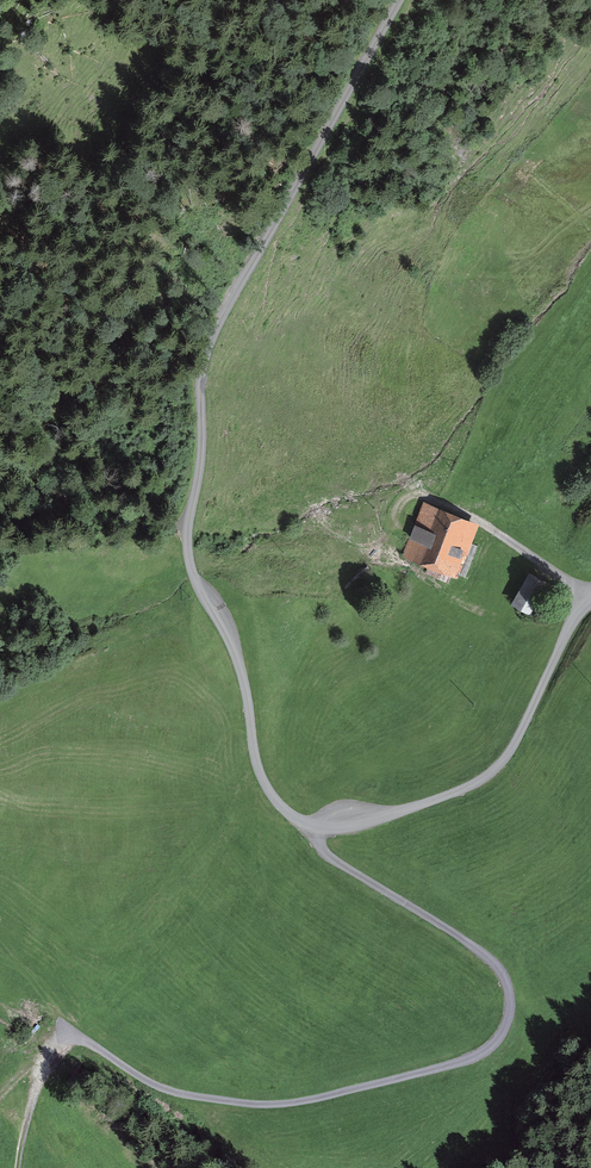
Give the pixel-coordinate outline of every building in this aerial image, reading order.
[(476,521),(424,504),(406,557),(458,575),(476,521)] [(549,585),(529,573),(512,603),(531,615),(549,585)]
